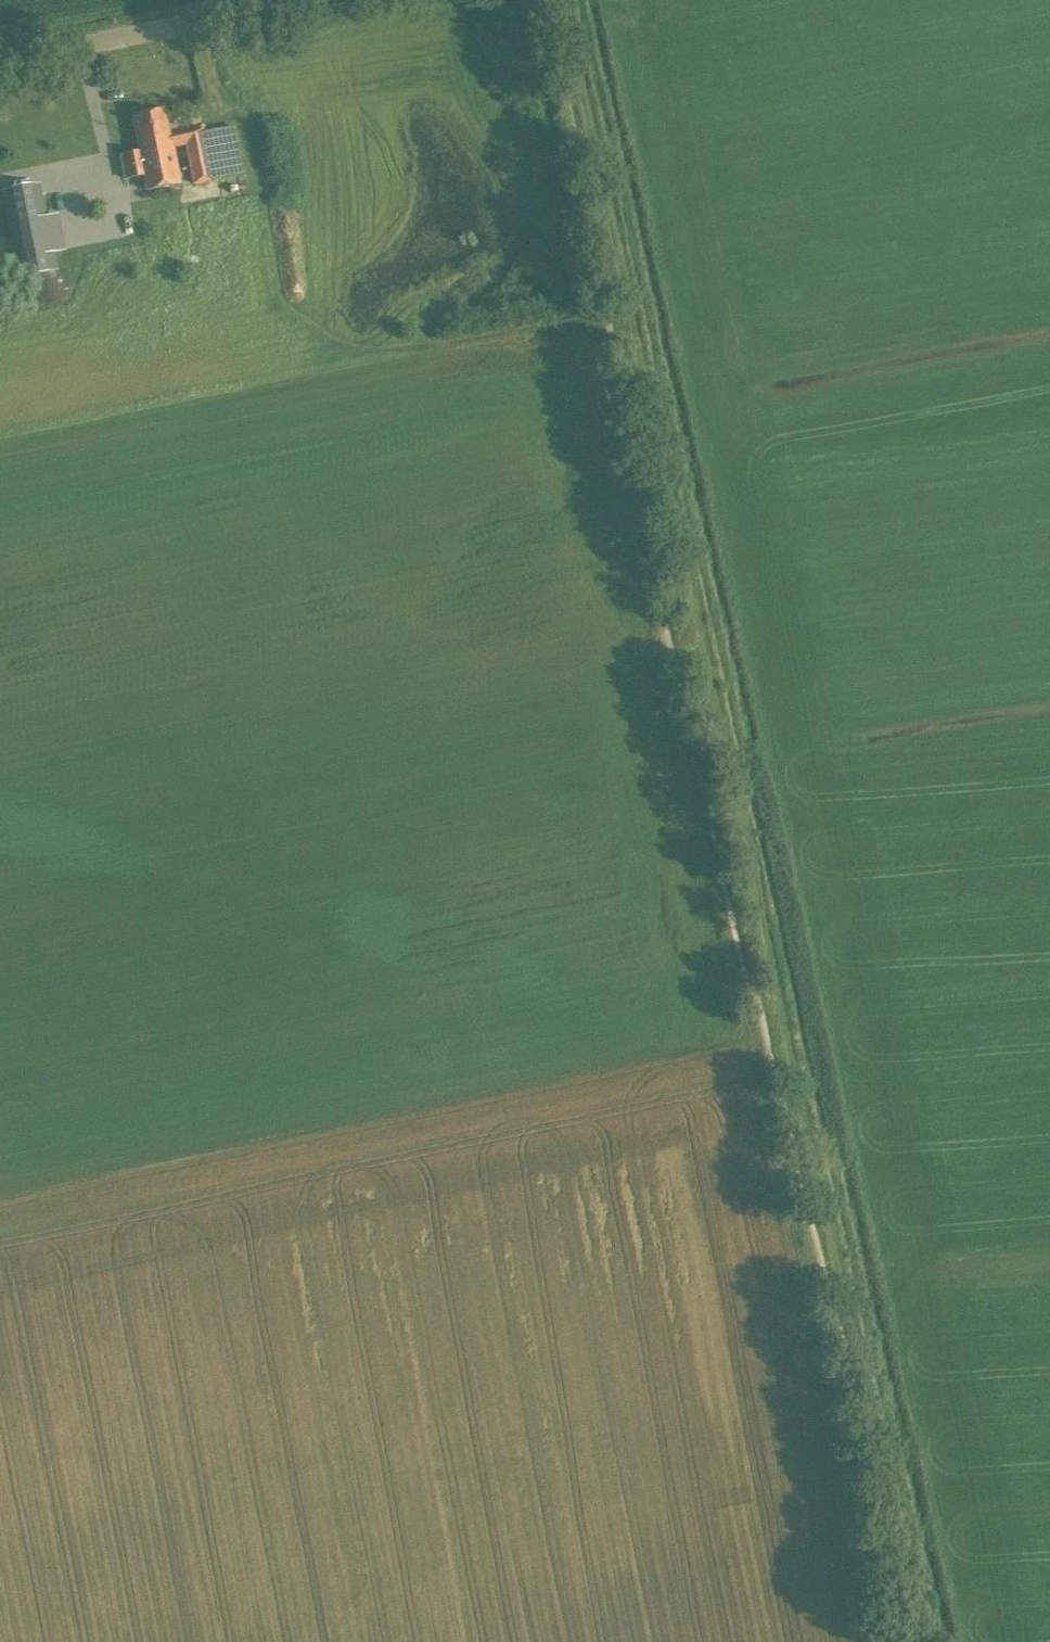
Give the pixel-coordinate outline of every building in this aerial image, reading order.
[(172,143),(173,148),(185,146),(193,186),(214,181),(214,180),(243,174),(233,127),(203,133),(201,128),(171,134),(166,109),(132,115),(139,152),(140,152),(140,155),(153,152),(152,147),(172,143)] [(180,184),(173,148),(172,143),(152,147),(153,152),(140,155),(140,152),(139,152),(121,155),(126,179),(143,175),(146,191),(180,184)] [(2,193),(8,225),(46,218),(40,186),(2,193)] [(56,266),(53,251),(52,249),(14,257),(17,274),(56,266)]
